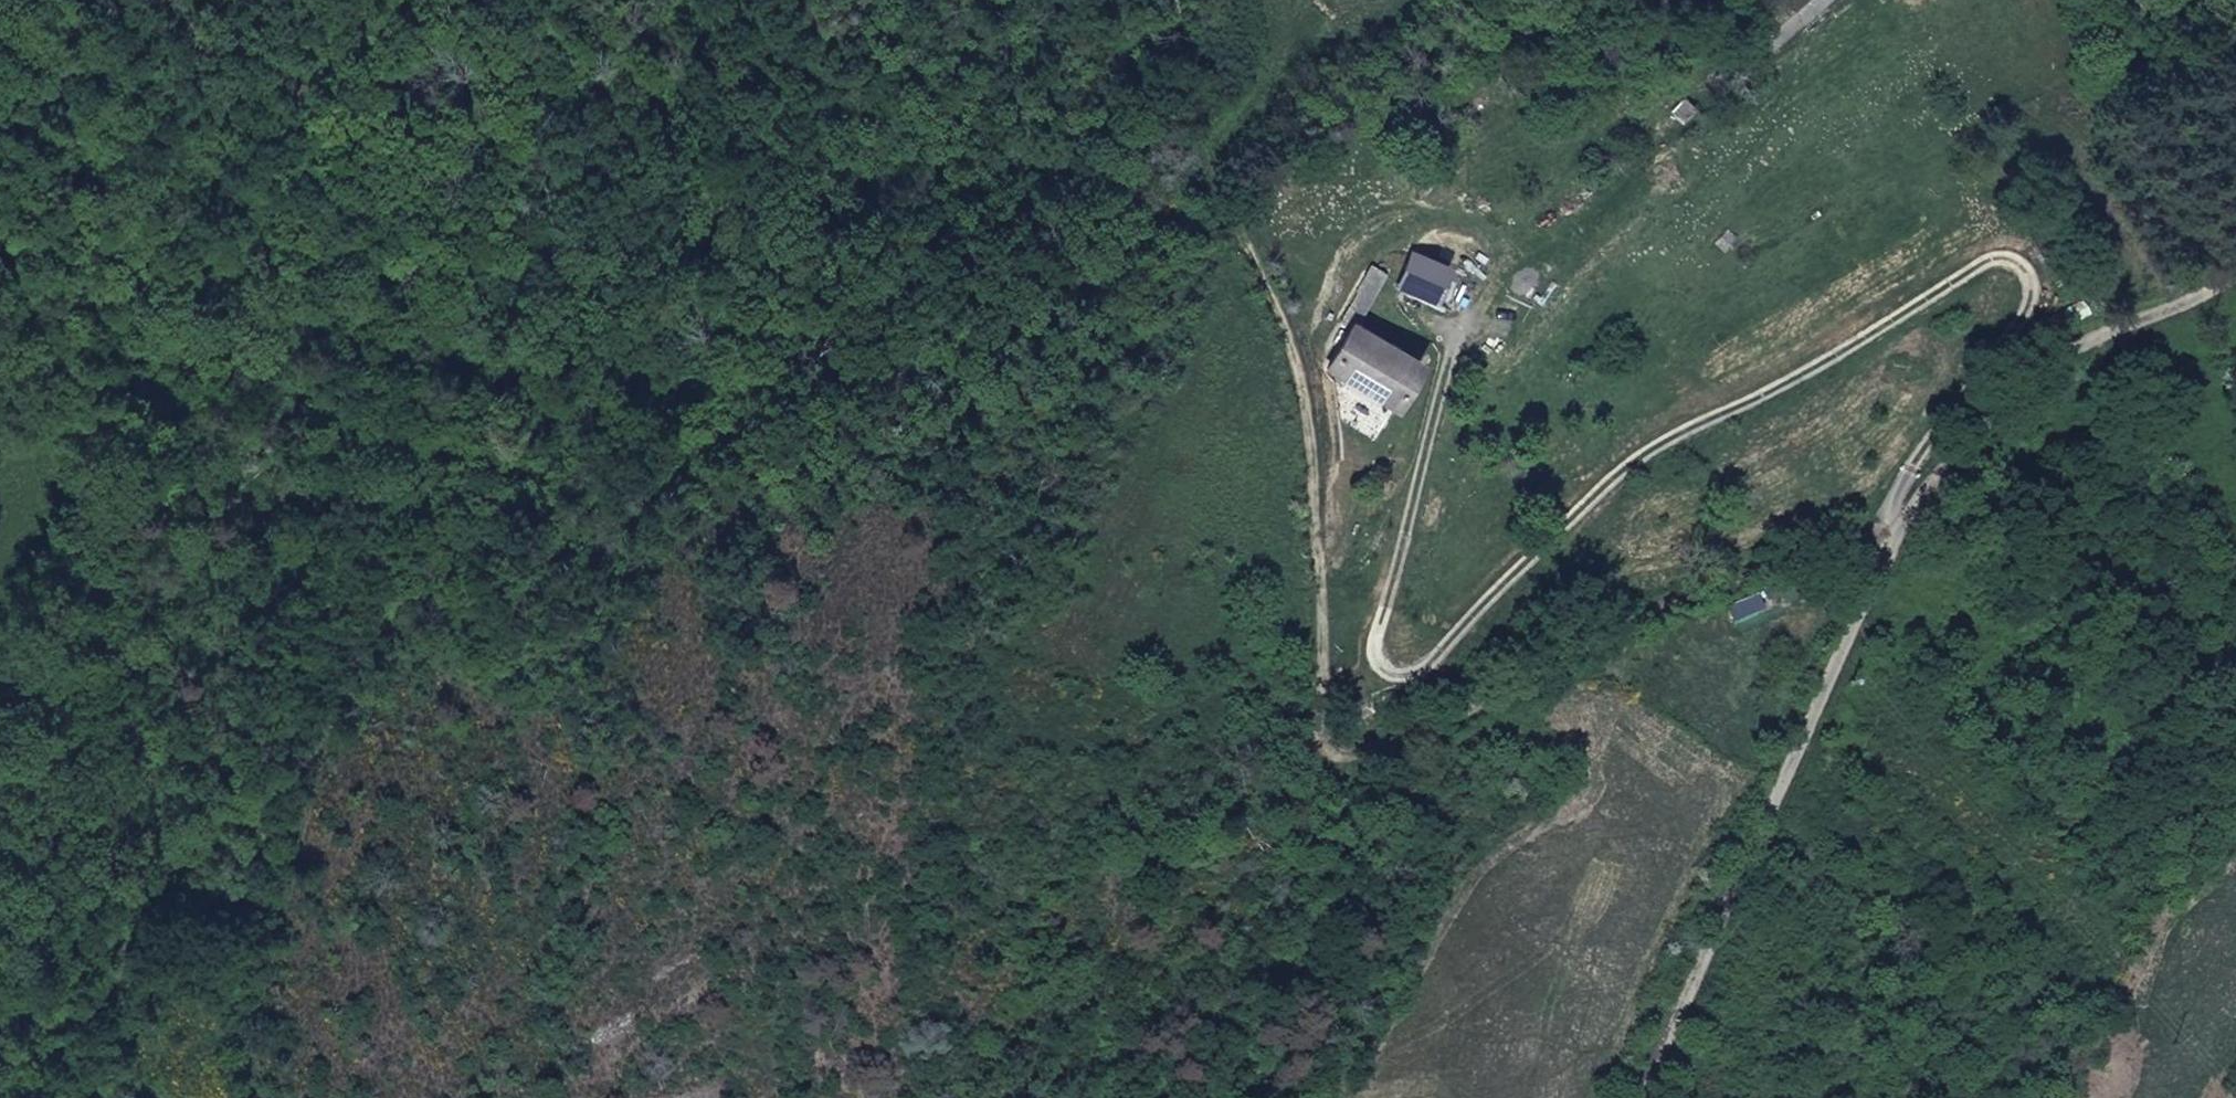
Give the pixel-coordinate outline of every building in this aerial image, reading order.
[(1462,312),(1478,276),(1406,240),(1394,268),(1439,289),(1434,299),(1462,312)] [(1417,364),(1352,324),(1326,369),(1392,409),(1417,364)]
